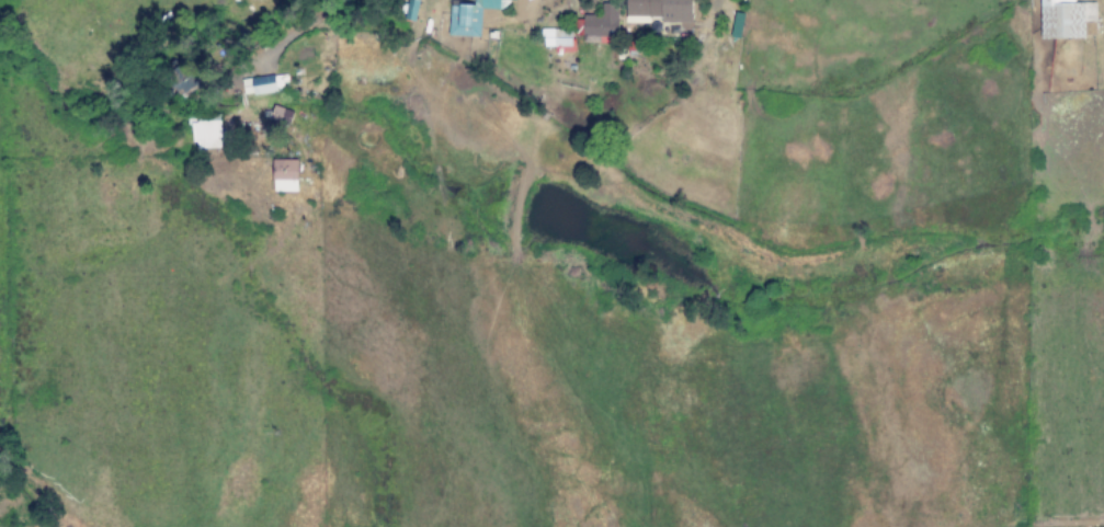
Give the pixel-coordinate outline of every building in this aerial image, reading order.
[(479,37),(481,9),(507,10),(508,0),(514,1),(514,0),(470,0),(470,6),(449,5),(447,35),(479,37)] [(625,16),(661,17),(661,22),(690,23),(691,0),(626,0),(625,16)] [(1096,38),(1095,2),(1073,3),(1073,0),(1039,0),(1039,39),(1096,38)] [(618,3),(601,4),(602,16),(575,16),(575,35),(619,35),(618,3)] [(740,39),(743,14),(733,13),(730,38),(740,39)] [(542,48),(560,47),(560,53),(571,53),(570,29),(541,30),(542,48)] [(244,95),(289,89),(286,74),(241,80),(244,95)] [(269,121),(288,126),(293,111),(273,105),(269,121)] [(222,148),(221,120),(192,121),(194,149),(222,148)] [(271,191),(296,192),(296,159),(272,159),(271,191)]
